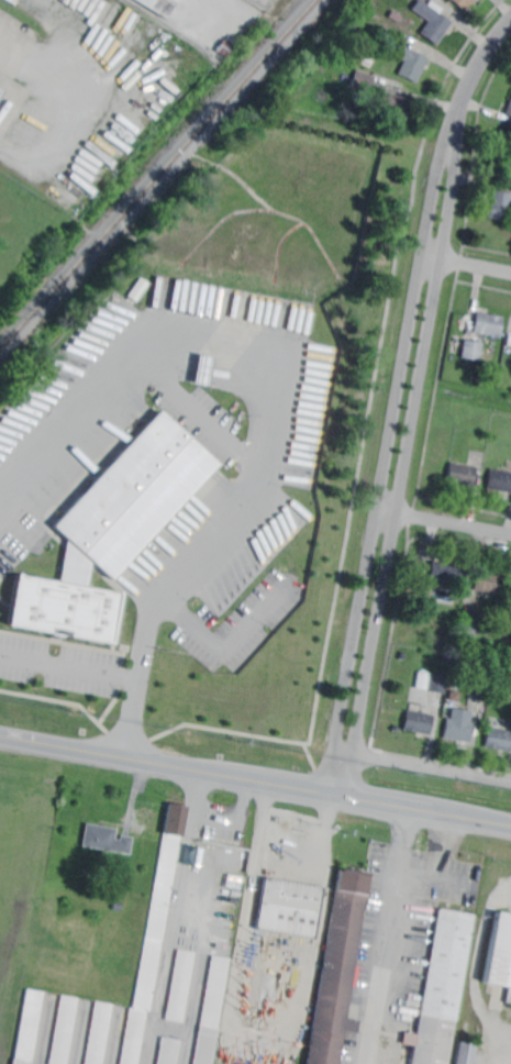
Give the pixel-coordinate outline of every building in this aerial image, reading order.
[(166,19),(136,0),(177,0),(166,19)] [(422,14),(432,0),(434,0),(444,8),(441,12),(454,21),(437,44),(422,32),(430,20),(422,14)] [(464,12),(451,0),(475,0),(464,12)] [(390,34),(382,30),(386,24),(393,29),(390,34)] [(226,58),(215,51),(223,38),(234,46),(226,58)] [(418,84),(399,75),(406,62),(397,57),(402,45),(430,58),(418,84)] [(322,75),(320,65),(327,63),(330,73),(322,75)] [(368,93),(352,88),(357,70),(375,77),(368,93)] [(406,125),(387,120),(390,107),(380,103),(384,91),(412,99),(406,125)] [(495,190),(510,193),(510,213),(510,220),(490,217),(495,190)] [(134,300),(146,281),(138,276),(126,295),(134,300)] [(501,336),(475,332),(479,312),(504,317),(501,336)] [(481,361),(463,357),(466,339),(485,342),(481,361)] [(191,382),(205,384),(210,355),(196,353),(191,382)] [(53,524),(158,408),(216,461),(111,577),(92,559),(88,585),(120,590),(111,642),(7,624),(16,573),(60,580),(67,537),(53,524)] [(474,486),(447,481),(451,463),(477,467),(474,486)] [(492,469),(510,473),(510,493),(489,489),(492,469)] [(463,586),(430,579),(433,561),(466,566),(463,586)] [(501,595),(475,589),(479,569),(504,575),(501,595)] [(445,695),(426,691),(427,690),(416,688),(420,672),(447,676),(445,695)] [(488,700),(470,698),(473,677),(491,680),(488,700)] [(457,690),(448,688),(451,679),(459,681),(457,690)] [(470,723),(474,723),(469,743),(442,738),(446,718),(449,719),(452,708),(473,711),(470,723)] [(430,734),(404,730),(408,710),(434,714),(430,734)] [(490,727),(510,731),(510,752),(486,746),(490,727)] [(147,1011),(138,1063),(119,1063),(130,1008),(132,1008),(169,803),(187,807),(151,1012),(147,1011)] [(121,840),(122,834),(134,836),(131,855),(82,846),(87,822),(119,829),(116,839),(121,840)] [(344,1032),(339,1063),(306,1063),(338,869),(370,875),(346,1019),(359,1021),(357,1034),(344,1032)] [(315,940),(256,930),(266,877),(324,887),(315,940)] [(474,916),(448,1063),(411,1063),(414,1046),(402,1044),(403,1033),(416,1035),(438,909),(474,916)] [(496,912),(510,915),(510,1005),(506,1004),(508,987),(484,983),(496,912)] [(185,1022),(167,1019),(180,949),(198,952),(185,1022)] [(219,1030),(213,1063),(193,1063),(213,955),(231,958),(218,1029),(219,1030)] [(45,993),(32,1063),(12,1063),(13,1060),(15,1060),(27,989),(45,993)] [(80,998),(69,1063),(51,1063),(63,995),(80,998)] [(115,1005),(104,1063),(86,1063),(98,1001),(115,1005)] [(180,1041),(176,1063),(158,1063),(163,1038),(180,1041)] [(476,1045),(472,1063),(454,1063),(458,1042),(476,1045)]
